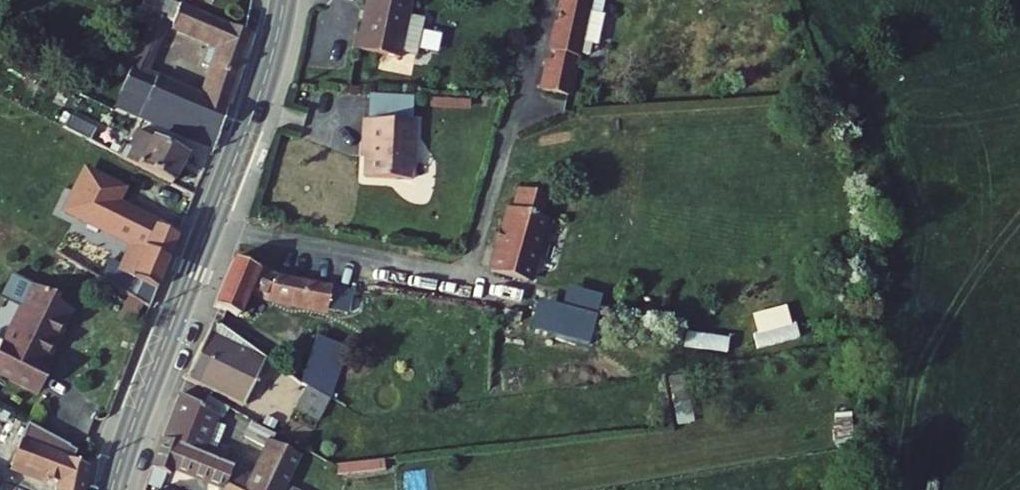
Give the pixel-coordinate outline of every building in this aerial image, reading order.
[(362,32),(357,31),(354,49),(402,57),(407,27),(422,30),(427,0),(367,0),(362,32)] [(546,52),(551,53),(565,56),(573,58),(574,54),(577,42),(574,41),(580,13),(583,0),(558,0),(546,52)] [(221,51),(213,73),(238,82),(254,38),(178,7),(172,24),(154,17),(122,96),(169,115),(186,122),(219,136),(233,96),(208,87),(204,101),(151,77),(170,29),(221,51)] [(599,17),(580,13),(574,41),(577,42),(574,54),(583,56),(586,45),(592,47),(599,17)] [(565,56),(551,53),(549,62),(564,65),(565,56)] [(544,61),(537,91),(562,96),(569,66),(564,65),(549,62),(544,61)] [(213,73),(208,87),(233,96),(238,82),(213,73)] [(122,96),(115,110),(163,130),(169,115),(122,96)] [(67,130),(91,142),(97,130),(73,118),(67,130)] [(406,123),(356,119),(355,135),(359,135),(356,178),(402,181),(406,123)] [(219,136),(186,122),(180,137),(214,152),(219,136)] [(126,159),(176,184),(188,157),(139,133),(126,159)] [(87,175),(81,188),(84,190),(89,192),(116,207),(123,193),(87,175)] [(116,207),(89,192),(75,217),(147,254),(139,281),(132,277),(126,295),(155,312),(171,262),(181,239),(116,207)] [(502,211),(484,275),(520,286),(538,222),(534,220),(540,200),(513,192),(507,213),(502,211)] [(211,302),(222,306),(237,312),(249,283),(269,291),(328,298),(330,279),(273,273),(230,255),(211,302)] [(0,356),(0,381),(41,396),(52,368),(47,366),(68,310),(51,303),(53,298),(25,288),(0,356)] [(300,380),(299,380),(214,320),(198,345),(185,373),(223,396),(241,367),(263,383),(266,379),(290,395),(300,380)] [(345,337),(324,329),(316,326),(299,380),(300,380),(327,399),(345,337)] [(687,373),(668,377),(677,424),(695,421),(687,373)] [(162,435),(191,448),(198,430),(186,424),(190,416),(217,428),(226,405),(200,391),(197,398),(178,387),(157,433),(162,435)] [(237,489),(277,489),(299,453),(230,418),(225,429),(268,451),(252,479),(230,464),(222,483),(231,487),(237,489)] [(70,450),(29,428),(13,466),(62,486),(62,489),(85,489),(90,468),(66,458),(70,450)] [(222,483),(230,464),(191,448),(162,435),(153,463),(171,470),(173,464),(222,483)]
